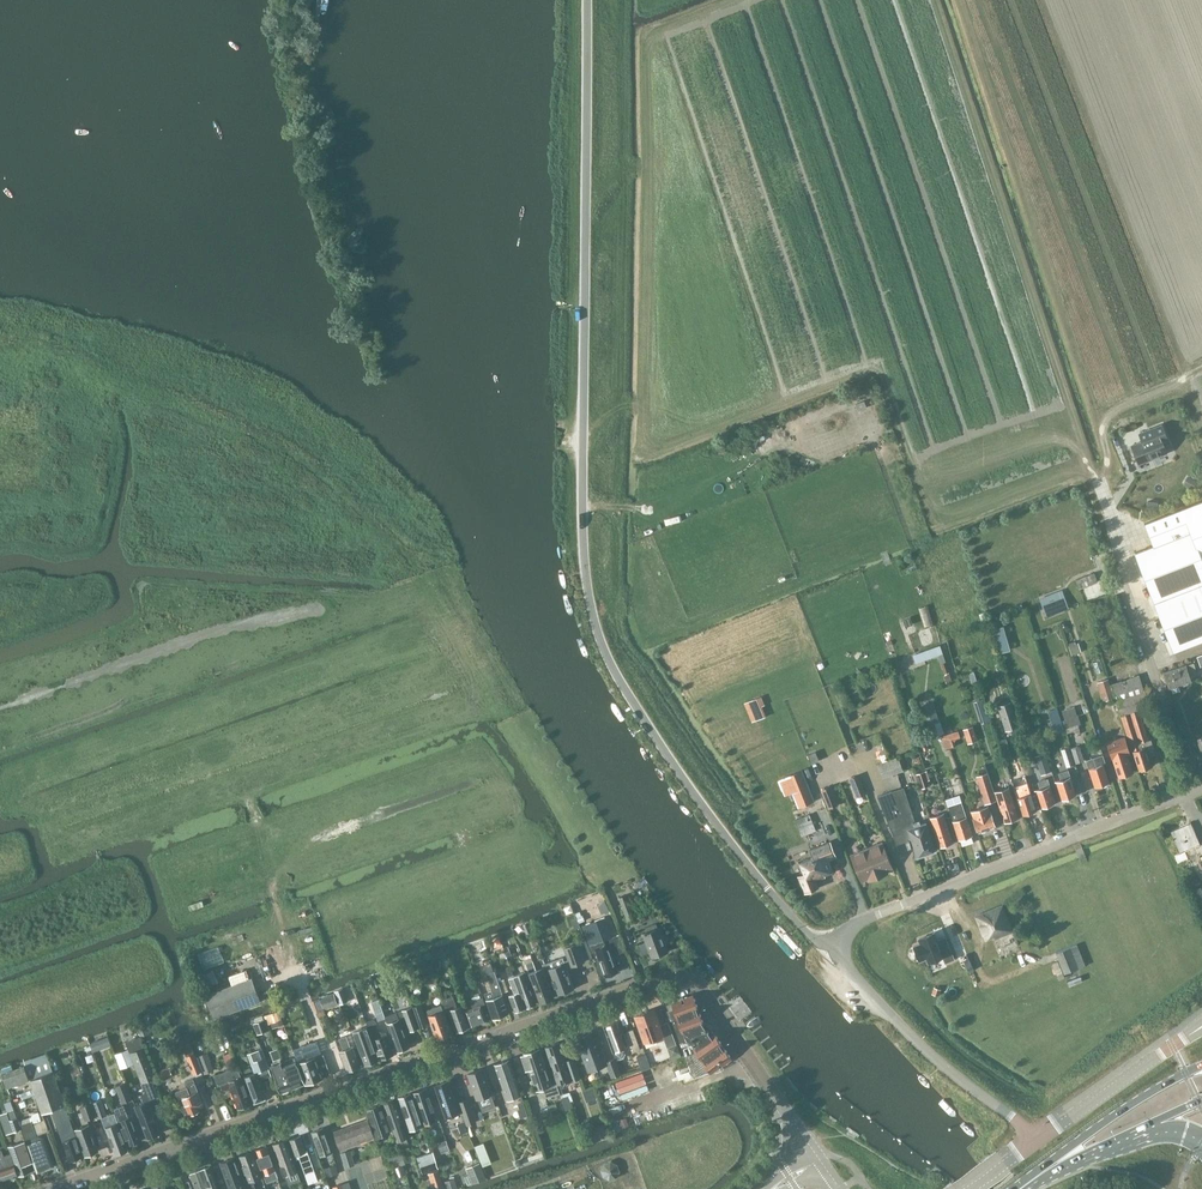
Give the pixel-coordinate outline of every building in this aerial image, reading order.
[(1131,445),(1136,458),(1138,464),(1166,453),(1162,441),(1167,439),(1161,425),(1139,433),(1139,434),(1142,433),(1145,439),(1143,439),(1142,441),(1131,445)] [(1192,478),(1187,486),(1194,490),(1198,481),(1192,478)] [(1135,552),(1173,651),(1201,640),(1201,500),(1144,523),(1153,546),(1135,552)] [(1095,573),(1076,579),(1079,588),(1098,581),(1095,573)] [(1068,606),(1064,595),(1041,604),(1045,615),(1068,606)] [(985,612),(979,613),(982,624),(988,622),(985,612)] [(910,618),(903,620),(905,627),(912,624),(910,618)] [(1003,626),(993,629),(1000,653),(1010,650),(1003,626)] [(1078,643),(1069,646),(1072,655),(1081,651),(1078,643)] [(1169,687),(1190,680),(1187,671),(1195,668),(1193,662),(1164,671),(1169,687)] [(974,672),(969,674),(973,683),(977,681),(974,672)] [(1107,679),(1098,682),(1103,700),(1113,698),(1107,679)] [(1144,691),(1115,700),(1120,715),(1121,715),(1139,772),(1153,768),(1150,756),(1156,754),(1151,739),(1149,740),(1139,710),(1149,706),(1144,691)] [(761,697),(752,701),(755,708),(764,705),(761,697)] [(1006,730),(1018,726),(1010,703),(998,706),(1006,730)] [(986,704),(976,707),(981,723),(991,720),(986,704)] [(934,707),(928,709),(932,723),(939,721),(934,707)] [(1066,732),(1080,728),(1077,721),(1078,721),(1077,719),(1078,719),(1074,708),(1060,712),(1066,732)] [(940,721),(935,723),(939,735),(944,733),(940,721)] [(957,731),(941,736),(945,748),(955,745),(954,742),(955,739),(959,738),(957,731)] [(1127,754),(1130,753),(1124,737),(1107,743),(1118,777),(1133,772),(1127,754)] [(1076,763),(1084,761),(1083,759),(1079,746),(1072,748),(1076,763)] [(1009,747),(1002,749),(1005,761),(1012,759),(1009,747)] [(1069,747),(1061,749),(1066,766),(1074,764),(1069,747)] [(1045,753),(1035,756),(1041,774),(1051,771),(1045,753)] [(1094,786),(1101,784),(1104,783),(1109,781),(1103,764),(1105,763),(1103,754),(1086,760),(1094,786)] [(882,779),(903,771),(897,757),(877,764),(882,779)] [(800,770),(784,777),(790,793),(796,808),(813,801),(800,770)] [(1061,779),(1055,781),(1060,799),(1064,799),(1068,798),(1069,796),(1075,794),(1068,770),(1059,773),(1061,779)] [(924,771),(916,774),(921,788),(929,785),(924,771)] [(985,803),(996,799),(987,772),(976,776),(985,803)] [(855,796),(864,793),(857,776),(848,779),(855,796)] [(1041,788),(1035,790),(1040,807),(1042,806),(1044,807),(1048,806),(1049,804),(1055,802),(1047,779),(1039,781),(1041,788)] [(828,808),(837,805),(830,786),(821,789),(828,808)] [(994,791),(996,799),(1004,822),(1019,817),(1009,786),(994,791)] [(914,825),(912,821),(914,820),(903,787),(877,796),(893,837),(896,844),(908,840),(910,846),(912,845),(916,857),(935,850),(926,821),(914,825)] [(1014,791),(1017,798),(1022,814),(1024,814),(1026,814),(1030,813),(1031,812),(1036,810),(1028,787),(1014,791)] [(821,793),(813,796),(816,804),(824,800),(821,793)] [(966,836),(972,833),(959,795),(945,800),(958,838),(964,838),(966,836)] [(977,831),(995,825),(988,805),(970,810),(977,831)] [(939,847),(953,842),(949,831),(952,830),(946,811),(929,817),(939,847)] [(809,815),(795,820),(801,836),(815,831),(809,815)] [(1178,863),(1184,861),(1183,860),(1188,857),(1185,851),(1200,845),(1190,823),(1171,831),(1180,853),(1174,855),(1178,863)] [(804,872),(797,875),(804,893),(819,887),(816,881),(826,877),(825,875),(834,872),(830,861),(838,858),(831,841),(810,850),(812,855),(799,860),(804,872)] [(865,848),(877,877),(887,873),(886,871),(892,869),(881,842),(865,848)] [(867,881),(877,877),(865,848),(850,855),(861,881),(866,879),(867,881)] [(644,877),(638,881),(643,887),(649,883),(644,877)] [(627,920),(635,917),(626,894),(618,897),(627,920)] [(609,909),(605,899),(599,902),(603,912),(609,909)] [(994,938),(1012,931),(1001,904),(974,915),(984,940),(993,936),(994,938)] [(570,905),(564,908),(567,914),(573,911),(570,905)] [(584,920),(582,915),(581,915),(579,911),(575,913),(579,923),(584,920)] [(617,935),(610,915),(583,925),(590,945),(591,950),(595,949),(605,976),(618,972),(612,955),(625,951),(619,934),(617,935)] [(576,918),(571,920),(575,929),(580,927),(576,918)] [(668,952),(665,943),(667,938),(662,936),(659,928),(657,923),(646,927),(648,932),(642,934),(645,942),(637,945),(640,953),(648,950),(651,958),(668,952)] [(914,943),(911,944),(914,951),(917,950),(919,955),(935,949),(937,953),(943,951),(937,936),(931,938),(928,933),(912,939),(914,943)] [(556,994),(574,988),(567,968),(585,961),(584,959),(591,956),(586,940),(564,948),(568,960),(565,961),(563,957),(545,963),(556,994)] [(1064,973),(1085,965),(1076,944),(1055,952),(1061,966),(1058,967),(1060,972),(1063,971),(1064,973)] [(525,962),(529,973),(539,1002),(554,997),(545,974),(539,976),(537,970),(537,969),(536,969),(533,960),(525,962)] [(491,962),(484,964),(487,973),(486,973),(495,997),(486,1000),(493,1018),(508,1013),(502,995),(503,995),(502,992),(498,980),(495,970),(493,971),(491,962)] [(511,967),(506,969),(509,977),(508,977),(509,979),(515,994),(509,996),(515,1011),(526,1007),(514,975),(511,967)] [(525,971),(514,975),(526,1007),(536,1003),(525,971)] [(214,1018),(259,1001),(251,977),(205,994),(214,1018)] [(342,988),(334,991),(339,1004),(347,1001),(342,988)] [(447,996),(445,991),(440,993),(447,1011),(449,1010),(457,1031),(469,1027),(462,1006),(457,1007),(454,1001),(452,994),(447,996)] [(334,992),(319,997),(324,1009),(338,1005),(334,992)] [(668,1010),(666,1011),(670,1020),(672,1019),(685,1055),(696,1051),(711,1073),(730,1059),(716,1039),(713,1035),(711,1030),(708,1032),(703,1025),(692,996),(671,1003),(673,1008),(668,1010)] [(319,997),(312,1000),(316,1012),(324,1009),(319,997)] [(471,1026),(486,1021),(480,1006),(485,1004),(482,997),(470,1001),(473,1008),(466,1011),(471,1026)] [(372,1001),(374,1008),(382,1006),(379,999),(372,1001)] [(419,1027),(428,1024),(421,1003),(412,1006),(419,1027)] [(443,1010),(441,1004),(427,1009),(429,1015),(428,1015),(437,1039),(451,1033),(443,1010)] [(419,1028),(412,1007),(391,1014),(394,1021),(388,1023),(397,1051),(399,1050),(402,1051),(406,1050),(407,1047),(409,1046),(401,1025),(407,1023),(410,1031),(419,1028)] [(659,1024),(654,1008),(634,1015),(644,1041),(663,1034),(667,1046),(675,1043),(667,1021),(659,1024)] [(279,1012),(265,1017),(268,1024),(281,1019),(279,1012)] [(383,1031),(379,1030),(375,1019),(373,1018),(366,1020),(371,1033),(380,1059),(393,1054),(386,1035),(387,1035),(385,1031),(383,1031)] [(265,1019),(253,1023),(257,1034),(269,1030),(265,1019)] [(623,1034),(618,1021),(604,1027),(613,1051),(617,1061),(617,1060),(617,1059),(623,1057),(625,1053),(623,1047),(627,1045),(627,1046),(630,1044),(633,1052),(640,1050),(633,1029),(626,1032),(623,1034)] [(145,1023),(137,1026),(141,1036),(148,1033),(145,1023)] [(366,1027),(353,1031),(358,1047),(365,1064),(378,1060),(372,1042),(366,1027)] [(588,1071),(597,1067),(606,1064),(611,1077),(620,1073),(614,1057),(605,1060),(595,1031),(575,1038),(588,1071)] [(108,1036),(90,1042),(93,1051),(111,1045),(108,1036)] [(127,1042),(126,1042),(134,1063),(146,1093),(141,1095),(144,1103),(136,1106),(141,1120),(140,1120),(148,1138),(160,1133),(153,1115),(148,1101),(158,1097),(151,1079),(156,1077),(140,1036),(127,1042)] [(299,1063),(298,1063),(305,1084),(330,1075),(323,1054),(322,1054),(317,1041),(294,1049),(299,1063)] [(350,1047),(349,1042),(342,1045),(344,1049),(339,1051),(346,1071),(360,1066),(353,1046),(350,1047)] [(568,1067),(559,1042),(545,1047),(558,1084),(560,1083),(561,1085),(563,1086),(568,1085),(569,1082),(569,1080),(572,1079),(579,1077),(575,1065),(568,1067)] [(134,1063),(128,1048),(115,1053),(121,1068),(134,1063)] [(256,1071),(243,1076),(247,1085),(244,1086),(250,1103),(266,1097),(260,1078),(271,1074),(267,1063),(261,1048),(257,1050),(249,1052),(251,1059),(254,1067),(255,1067),(256,1071)] [(276,1048),(269,1051),(273,1061),(280,1058),(276,1048)] [(557,1084),(552,1085),(539,1049),(524,1054),(524,1055),(521,1056),(526,1071),(529,1070),(536,1091),(542,1089),(545,1098),(560,1094),(557,1084)] [(193,1074),(201,1070),(194,1052),(186,1055),(193,1074)] [(207,1053),(198,1056),(204,1073),(213,1070),(207,1053)] [(30,1064),(3,1073),(8,1087),(31,1079),(34,1088),(36,1093),(43,1113),(51,1110),(69,1161),(82,1156),(73,1129),(74,1129),(53,1071),(48,1054),(28,1061),(30,1064)] [(284,1066),(292,1088),(304,1084),(294,1056),(282,1060),(284,1066)] [(280,1093),(292,1088),(282,1060),(270,1064),(280,1093)] [(507,1099),(521,1095),(509,1060),(495,1064),(507,1099)] [(77,1064),(70,1066),(73,1075),(80,1073),(77,1064)] [(169,1067),(160,1070),(163,1077),(172,1074),(169,1067)] [(237,1067),(214,1075),(218,1086),(218,1085),(228,1082),(238,1108),(251,1104),(250,1103),(244,1086),(241,1077),(237,1067)] [(484,1098),(485,1097),(486,1097),(487,1095),(492,1094),(483,1068),(468,1074),(476,1099),(481,1098),(482,1098),(484,1098)] [(189,1114),(199,1110),(198,1108),(204,1106),(193,1079),(184,1082),(186,1087),(176,1091),(185,1114),(189,1113),(189,1114)] [(122,1102),(132,1098),(125,1081),(116,1085),(122,1102)] [(446,1117),(459,1113),(448,1081),(435,1085),(446,1117)] [(424,1124),(436,1120),(426,1088),(413,1093),(424,1124)] [(409,1130),(421,1125),(411,1094),(398,1098),(409,1130)] [(466,1125),(476,1121),(468,1099),(459,1102),(466,1125)] [(98,1118),(107,1115),(101,1100),(93,1103),(98,1118)] [(393,1100),(384,1104),(398,1144),(408,1141),(393,1100)] [(13,1132),(21,1129),(17,1118),(12,1103),(5,1105),(7,1111),(10,1120),(13,1132)] [(92,1103),(79,1107),(84,1120),(96,1116),(92,1103)] [(128,1145),(141,1140),(132,1115),(128,1117),(123,1105),(115,1109),(128,1145)] [(376,1137),(377,1137),(390,1133),(380,1105),(367,1109),(376,1137)] [(108,1116),(102,1118),(106,1127),(115,1154),(128,1150),(118,1123),(114,1114),(108,1116)] [(20,1123),(26,1141),(30,1154),(33,1161),(37,1172),(54,1166),(47,1148),(48,1148),(44,1137),(42,1137),(36,1134),(36,1132),(47,1128),(43,1115),(20,1123)] [(626,1118),(619,1120),(622,1128),(628,1125),(626,1118)] [(339,1149),(374,1137),(368,1119),(333,1131),(339,1149)] [(464,1121),(458,1123),(462,1134),(468,1132),(464,1121)] [(85,1155),(98,1150),(89,1125),(76,1129),(85,1155)] [(320,1156),(332,1152),(323,1128),(312,1132),(320,1156)] [(301,1136),(289,1140),(294,1155),(295,1155),(297,1159),(299,1158),(308,1183),(318,1180),(314,1170),(307,1150),(306,1150),(301,1136)] [(286,1139),(273,1144),(284,1176),(285,1175),(289,1185),(294,1184),(300,1181),(301,1181),(297,1171),(286,1139)] [(446,1140),(438,1143),(440,1150),(448,1147),(446,1140)] [(33,1161),(30,1154),(26,1141),(9,1147),(19,1175),(20,1175),(22,1176),(26,1174),(27,1172),(30,1171),(27,1162),(33,1161)] [(266,1181),(277,1177),(266,1146),(255,1150),(266,1181)] [(1,1149),(0,1150),(0,1180),(1,1182),(18,1175),(10,1154),(4,1156),(1,1149)] [(345,1168),(355,1165),(351,1150),(341,1153),(345,1168)] [(252,1179),(254,1179),(261,1176),(252,1151),(239,1156),(246,1173),(248,1178),(243,1179),(247,1188),(256,1188),(252,1179)] [(385,1170),(396,1166),(405,1163),(402,1154),(382,1160),(385,1170)] [(234,1158),(220,1163),(229,1186),(221,1188),(245,1188),(234,1158)] [(435,1160),(420,1165),(423,1173),(438,1168),(435,1160)] [(472,1183),(485,1178),(479,1162),(466,1167),(472,1183)] [(210,1165),(190,1173),(195,1188),(193,1188),(219,1188),(210,1165)] [(336,1165),(324,1168),(327,1177),(339,1173),(336,1165)] [(428,1173),(434,1188),(442,1188),(444,1188),(438,1170),(428,1173)] [(444,1181),(447,1188),(455,1188),(457,1188),(454,1178),(444,1181)]
